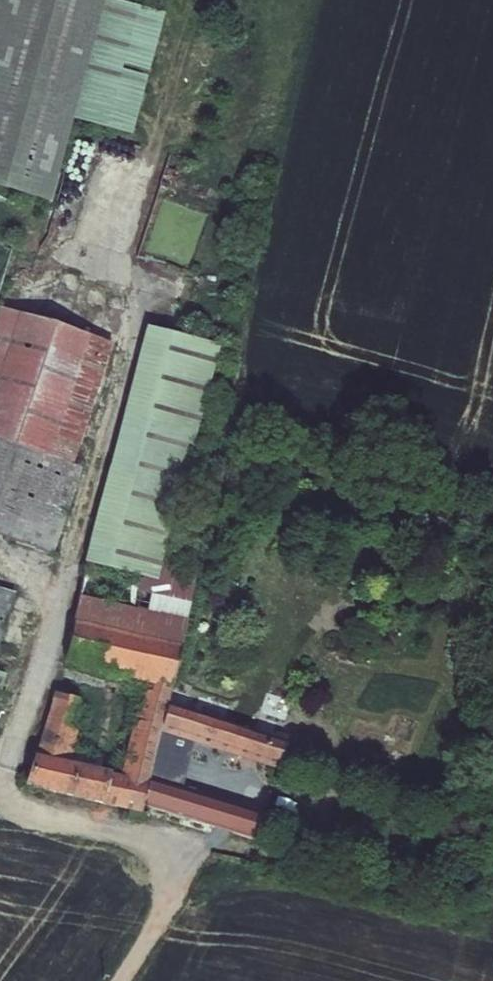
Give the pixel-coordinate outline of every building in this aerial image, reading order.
[(0,15),(0,232),(31,241),(89,42),(0,15)] [(92,364),(0,333),(0,448),(47,461),(59,464),(92,364)] [(86,577),(87,612),(150,631),(149,635),(184,647),(195,583),(163,572),(220,361),(148,342),(86,577)] [(0,448),(0,576),(5,578),(47,461),(0,448)] [(59,464),(47,461),(5,578),(32,587),(65,490),(51,486),(59,464)] [(135,692),(108,785),(62,773),(82,715),(54,706),(23,800),(132,825),(137,809),(145,779),(158,736),(166,708),(184,647),(149,635),(150,631),(87,612),(66,674),(135,692)] [(284,745),(166,708),(158,736),(191,745),(276,771),(284,745)] [(158,736),(145,779),(179,790),(191,745),(158,736)] [(145,779),(137,809),(254,843),(262,816),(179,790),(145,779)]
